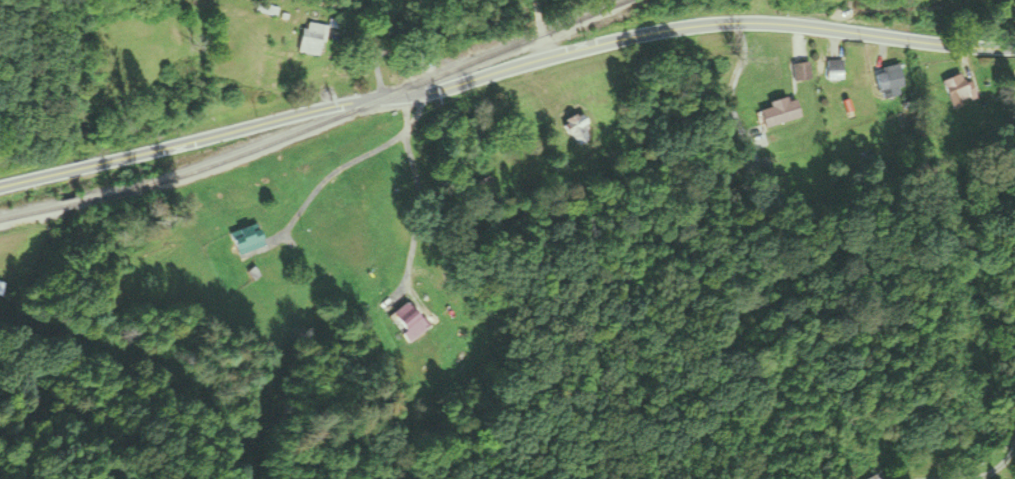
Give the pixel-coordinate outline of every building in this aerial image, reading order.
[(327,27),(305,23),(300,55),(322,59),(327,27)] [(845,81),(845,61),(829,61),(829,81),(845,81)] [(795,82),(812,81),(810,63),(794,65),(795,82)] [(903,98),(903,68),(881,68),(881,98),(903,98)] [(979,99),(971,81),(966,83),(962,74),(942,83),(955,110),(979,99)] [(759,108),(765,129),(802,119),(796,98),(759,108)] [(240,257),(266,247),(258,225),(231,234),(240,257)] [(393,311),(406,342),(428,333),(414,302),(393,311)]
